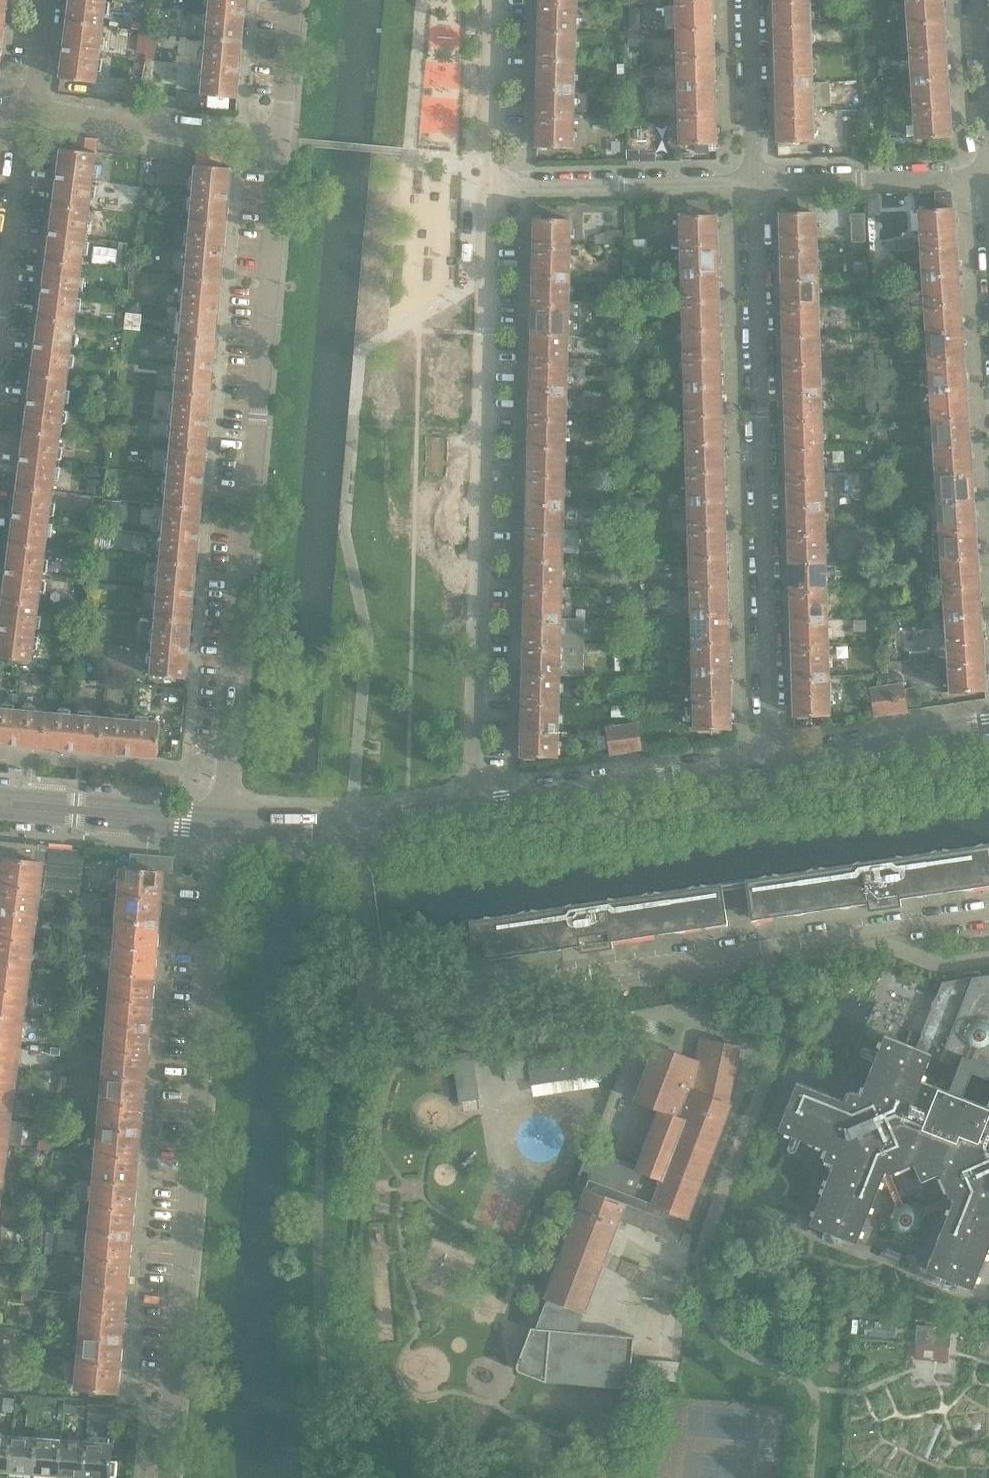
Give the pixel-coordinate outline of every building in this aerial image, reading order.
[(6,18),(8,0),(0,0),(0,17),(6,18)] [(68,22),(103,26),(106,0),(71,0),(68,22)] [(207,39),(243,42),(246,0),(211,0),(207,39)] [(540,32),(576,33),(576,0),(541,0),(540,32)] [(678,30),(713,29),(712,0),(677,0),(678,30)] [(775,27),(811,26),(810,0),(774,0),(775,27)] [(908,24),(944,21),(943,0),(907,0),(908,24)] [(137,2),(135,19),(151,21),(153,6),(153,4),(137,2)] [(668,6),(668,27),(676,27),(676,6),(668,6)] [(641,9),(630,9),(630,18),(639,17),(641,14),(641,9)] [(944,21),(908,24),(912,81),(948,79),(944,21)] [(103,26),(68,22),(61,79),(62,80),(62,79),(95,83),(96,84),(103,26)] [(811,26),(775,27),(777,85),(812,84),(811,26)] [(713,29),(678,30),(679,86),(715,85),(713,29)] [(141,30),(138,53),(156,55),(159,32),(141,30)] [(576,33),(540,32),(538,90),(574,91),(576,33)] [(243,42),(207,39),(202,96),(203,96),(238,99),(243,42)] [(948,79),(912,81),(916,138),(952,136),(948,79)] [(812,84),(777,85),(778,141),(814,140),(812,84)] [(715,85),(679,86),(681,144),(716,143),(715,85)] [(574,91),(538,90),(537,146),(573,147),(574,91)] [(879,133),(865,134),(866,155),(906,153),(905,137),(879,138),(879,133)] [(74,136),(72,150),(97,153),(99,139),(74,136)] [(624,157),(623,138),(611,138),(611,157),(624,157)] [(97,153),(72,150),(63,149),(63,148),(62,148),(55,205),(90,209),(97,153)] [(198,151),(196,166),(222,167),(223,153),(198,151)] [(222,167),(196,166),(191,225),(226,227),(232,167),(231,167),(231,168),(222,167)] [(146,171),(145,185),(157,186),(157,172),(146,171)] [(936,193),(937,210),(919,211),(923,279),(959,276),(954,209),(953,209),(951,192),(936,193)] [(816,213),(798,213),(797,197),(783,197),(782,214),(780,214),(782,282),(818,281),(816,213)] [(90,209),(55,205),(48,261),(82,266),(90,209)] [(716,216),(689,216),(681,217),(682,273),(718,272),(716,216)] [(571,221),(546,220),(535,220),(534,278),(570,279),(571,221)] [(226,227),(191,225),(186,280),(221,283),(226,227)] [(622,230),(607,231),(607,245),(622,245),(622,230)] [(914,238),(899,240),(900,251),(915,250),(914,238)] [(627,241),(627,251),(646,250),(645,240),(630,240),(630,241),(627,241)] [(896,242),(885,243),(886,253),(897,253),(896,242)] [(82,266),(48,261),(41,316),(75,321),(82,266)] [(718,272),(682,273),(684,330),(720,329),(718,272)] [(959,276),(923,279),(927,336),(963,334),(959,276)] [(570,279),(534,278),(532,334),(568,335),(570,279)] [(221,283),(186,280),(181,337),(217,339),(221,283)] [(818,281),(782,282),(784,339),(820,338),(818,281)] [(873,318),(872,301),(861,302),(862,319),(873,318)] [(75,321),(41,316),(33,376),(68,380),(75,321)] [(720,329),(684,330),(686,387),(721,386),(720,329)] [(568,335),(532,334),(531,390),(567,391),(568,335)] [(963,334),(927,336),(931,393),(966,390),(963,334)] [(217,339),(181,337),(176,393),(212,396),(217,339)] [(820,338),(784,339),(785,396),(821,395),(820,338)] [(621,343),(608,343),(608,357),(621,357),(621,343)] [(875,368),(889,367),(889,354),(874,355),(875,368)] [(68,380),(33,376),(26,433),(61,437),(68,380)] [(721,386),(686,387),(687,444),(723,443),(721,386)] [(567,391),(531,390),(530,446),(565,447),(567,391)] [(966,390),(931,393),(935,449),(970,447),(966,390)] [(875,392),(867,392),(867,401),(875,400),(875,392)] [(212,396),(176,393),(171,449),(207,453),(212,396)] [(821,395),(785,396),(787,452),(823,451),(821,395)] [(61,437),(26,433),(18,489),(53,493),(61,437)] [(723,443),(687,444),(689,501),(725,500),(723,443)] [(565,447),(530,446),(528,503),(564,504),(565,447)] [(970,447),(935,449),(938,506),(974,504),(970,447)] [(207,453),(171,449),(167,505),(202,509),(207,453)] [(823,451),(787,452),(789,508),(824,507),(823,451)] [(88,482),(87,493),(102,495),(103,483),(88,482)] [(53,493),(18,489),(11,544),(46,549),(53,493)] [(725,500),(689,501),(691,558),(726,557),(725,500)] [(106,501),(106,510),(108,511),(119,512),(120,503),(109,502),(106,501)] [(564,504),(528,503),(527,560),(563,560),(564,504)] [(974,504),(938,506),(942,562),(978,560),(974,504)] [(202,509),(167,505),(162,562),(197,565),(202,509)] [(824,507),(789,508),(790,565),(826,564),(824,507)] [(46,549),(11,544),(4,600),(39,605),(46,549)] [(726,557),(691,558),(692,615),(728,614),(726,557)] [(563,560),(527,560),(525,616),(561,617),(563,560)] [(978,560),(942,562),(946,619),(981,616),(978,560)] [(197,565),(162,562),(157,618),(192,621),(197,565)] [(826,564),(790,565),(792,621),(827,620),(826,564)] [(4,600),(0,633),(0,657),(31,661),(32,662),(39,605),(4,600)] [(728,614),(692,615),(694,673),(729,672),(728,614)] [(561,617),(525,616),(524,672),(560,673),(561,617)] [(981,616),(946,619),(951,692),(954,691),(955,694),(965,693),(965,691),(986,689),(981,616)] [(187,679),(192,621),(157,618),(152,676),(152,679),(144,678),(144,683),(152,683),(152,685),(164,686),(164,691),(186,693),(187,679)] [(646,618),(633,619),(633,631),(646,631),(646,618)] [(827,620),(792,621),(793,677),(829,676),(827,620)] [(624,655),(615,655),(615,671),(624,671),(624,655)] [(560,673),(524,672),(523,728),(558,729),(560,673)] [(729,672),(694,673),(695,729),(699,728),(699,731),(710,731),(710,728),(731,728),(729,672)] [(829,676),(793,677),(794,715),(798,715),(798,717),(809,717),(809,715),(830,714),(829,676)] [(888,676),(878,676),(878,686),(888,686),(890,686),(890,676),(888,676)] [(902,685),(886,687),(890,713),(906,710),(902,685)] [(872,690),(876,715),(890,713),(886,687),(872,690)] [(690,721),(689,706),(677,707),(678,722),(690,721)] [(18,710),(0,708),(0,744),(45,748),(49,713),(18,710)] [(104,717),(76,715),(49,713),(45,748),(101,752),(104,717)] [(162,722),(132,720),(104,717),(101,752),(159,757),(159,756),(158,756),(161,723),(162,723),(162,722)] [(638,724),(622,726),(626,752),(642,749),(638,724)] [(611,754),(626,752),(622,726),(608,728),(611,754)] [(558,729),(523,728),(522,755),(526,756),(526,758),(536,758),(536,756),(558,756),(558,729)] [(6,844),(5,859),(43,862),(83,865),(85,851),(6,844)] [(746,880),(751,914),(760,913),(760,918),(792,913),(791,908),(806,906),(807,911),(838,907),(837,901),(852,899),(853,904),(867,902),(869,911),(902,906),(901,897),(915,895),(914,890),(929,887),(930,893),(961,888),(961,883),(975,881),(976,886),(988,884),(988,844),(746,880)] [(163,858),(133,856),(132,869),(162,872),(163,858)] [(5,859),(4,866),(3,868),(0,894),(0,910),(36,914),(43,862),(5,859)] [(162,872),(132,869),(124,868),(120,919),(157,922),(162,872)] [(722,884),(470,921),(473,942),(484,941),(487,958),(503,956),(503,950),(518,948),(518,954),(550,949),(549,943),(564,941),(565,947),(579,945),(580,953),(614,948),(613,940),(627,938),(626,932),(641,930),(642,936),(673,931),(672,925),(687,923),(688,929),(719,924),(719,919),(727,917),(722,884)] [(83,893),(81,907),(93,908),(95,894),(83,893)] [(0,910),(0,962),(30,966),(36,914),(0,910)] [(157,922),(120,919),(115,971),(153,974),(157,922)] [(0,962),(0,1014),(23,1017),(30,966),(0,962)] [(153,974),(115,971),(111,1022),(148,1025),(153,974)] [(943,982),(917,1048),(885,1035),(861,1096),(851,1091),(847,1102),(797,1082),(778,1130),(828,1149),(824,1159),(834,1163),(810,1224),(857,1242),(886,1171),(891,1173),(932,1156),(949,1196),(954,1198),(926,1270),(973,1288),(988,1249),(988,975),(943,982)] [(0,1014),(0,1066),(17,1068),(23,1017),(0,1014)] [(148,1025),(111,1022),(106,1075),(144,1078),(148,1025)] [(687,1216),(730,1104),(727,1103),(739,1047),(713,1042),(708,1065),(700,1063),(700,1062),(697,1061),(697,1063),(655,1053),(637,1101),(661,1110),(640,1167),(589,1148),(581,1170),(590,1173),(584,1188),(586,1189),(545,1298),(547,1299),(536,1328),(531,1327),(517,1364),(517,1365),(517,1366),(517,1367),(518,1369),(518,1370),(519,1371),(521,1372),(522,1373),(546,1382),(629,1390),(634,1336),(576,1331),(583,1312),(585,1313),(621,1220),(680,1243),(690,1218),(687,1216)] [(531,1044),(502,1049),(507,1083),(530,1080),(532,1087),(596,1077),(612,1075),(608,1047),(535,1058),(531,1044)] [(52,1048),(51,1055),(60,1056),(61,1049),(52,1048)] [(476,1090),(470,1053),(453,1055),(460,1104),(463,1104),(464,1111),(478,1109),(477,1102),(479,1101),(477,1090),(476,1090)] [(0,1066),(0,1119),(10,1120),(17,1068),(0,1066)] [(144,1078),(106,1075),(101,1127),(139,1130),(144,1078)] [(0,1119),(0,1171),(3,1172),(10,1120),(0,1119)] [(139,1130),(101,1127),(97,1179),(135,1183),(139,1130)] [(135,1183),(97,1179),(92,1231),(130,1235),(135,1183)] [(130,1235),(92,1231),(88,1283),(126,1286),(130,1235)] [(126,1286),(88,1283),(83,1335),(121,1338),(126,1286)] [(867,1334),(891,1335),(891,1328),(882,1327),(883,1322),(868,1321),(867,1334)] [(917,1355),(950,1357),(951,1325),(918,1324),(917,1355)] [(121,1338),(83,1335),(79,1388),(116,1391),(121,1338)] [(661,1380),(663,1361),(647,1359),(645,1379),(661,1380)] [(8,1378),(7,1389),(18,1390),(19,1380),(8,1378)] [(39,1411),(55,1412),(56,1399),(40,1398),(39,1411)] [(15,1399),(7,1399),(6,1411),(14,1411),(15,1399)] [(66,1405),(65,1413),(77,1415),(78,1406),(66,1405)] [(90,1406),(89,1418),(89,1419),(114,1421),(115,1408),(90,1406)] [(0,1435),(0,1476),(9,1477),(12,1436),(0,1435)] [(36,1438),(12,1436),(9,1477),(24,1477),(33,1477),(36,1438)] [(36,1438),(33,1477),(58,1477),(61,1440),(36,1438)] [(61,1440),(58,1477),(84,1477),(87,1442),(61,1440)] [(87,1442),(84,1477),(95,1477),(102,1477),(111,1477),(116,1477),(117,1461),(112,1460),(114,1444),(87,1442)]
